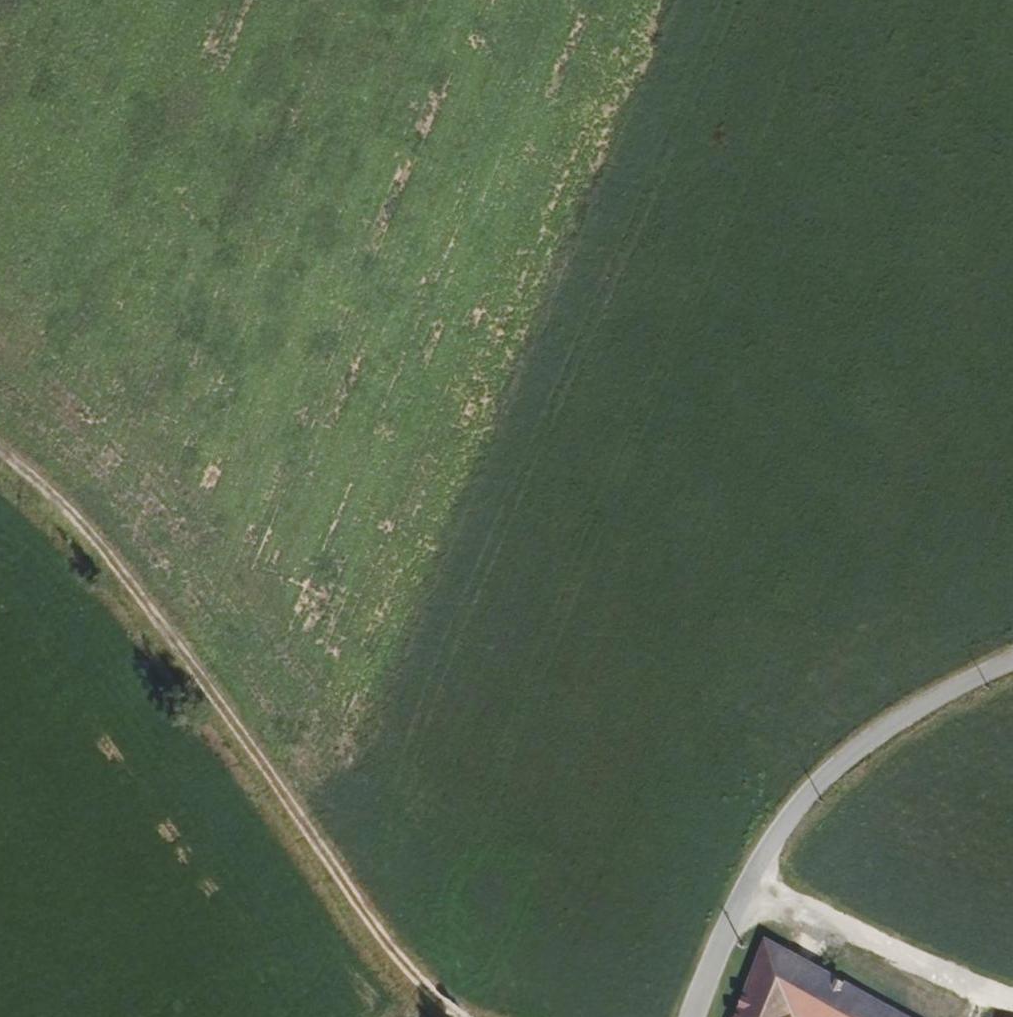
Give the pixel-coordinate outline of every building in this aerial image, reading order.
[(768,933),(735,1016),(797,1016),(768,933)] [(768,933),(797,1016),(825,1016),(841,973),(768,933)] [(841,973),(825,1016),(917,1016),(841,973)]
